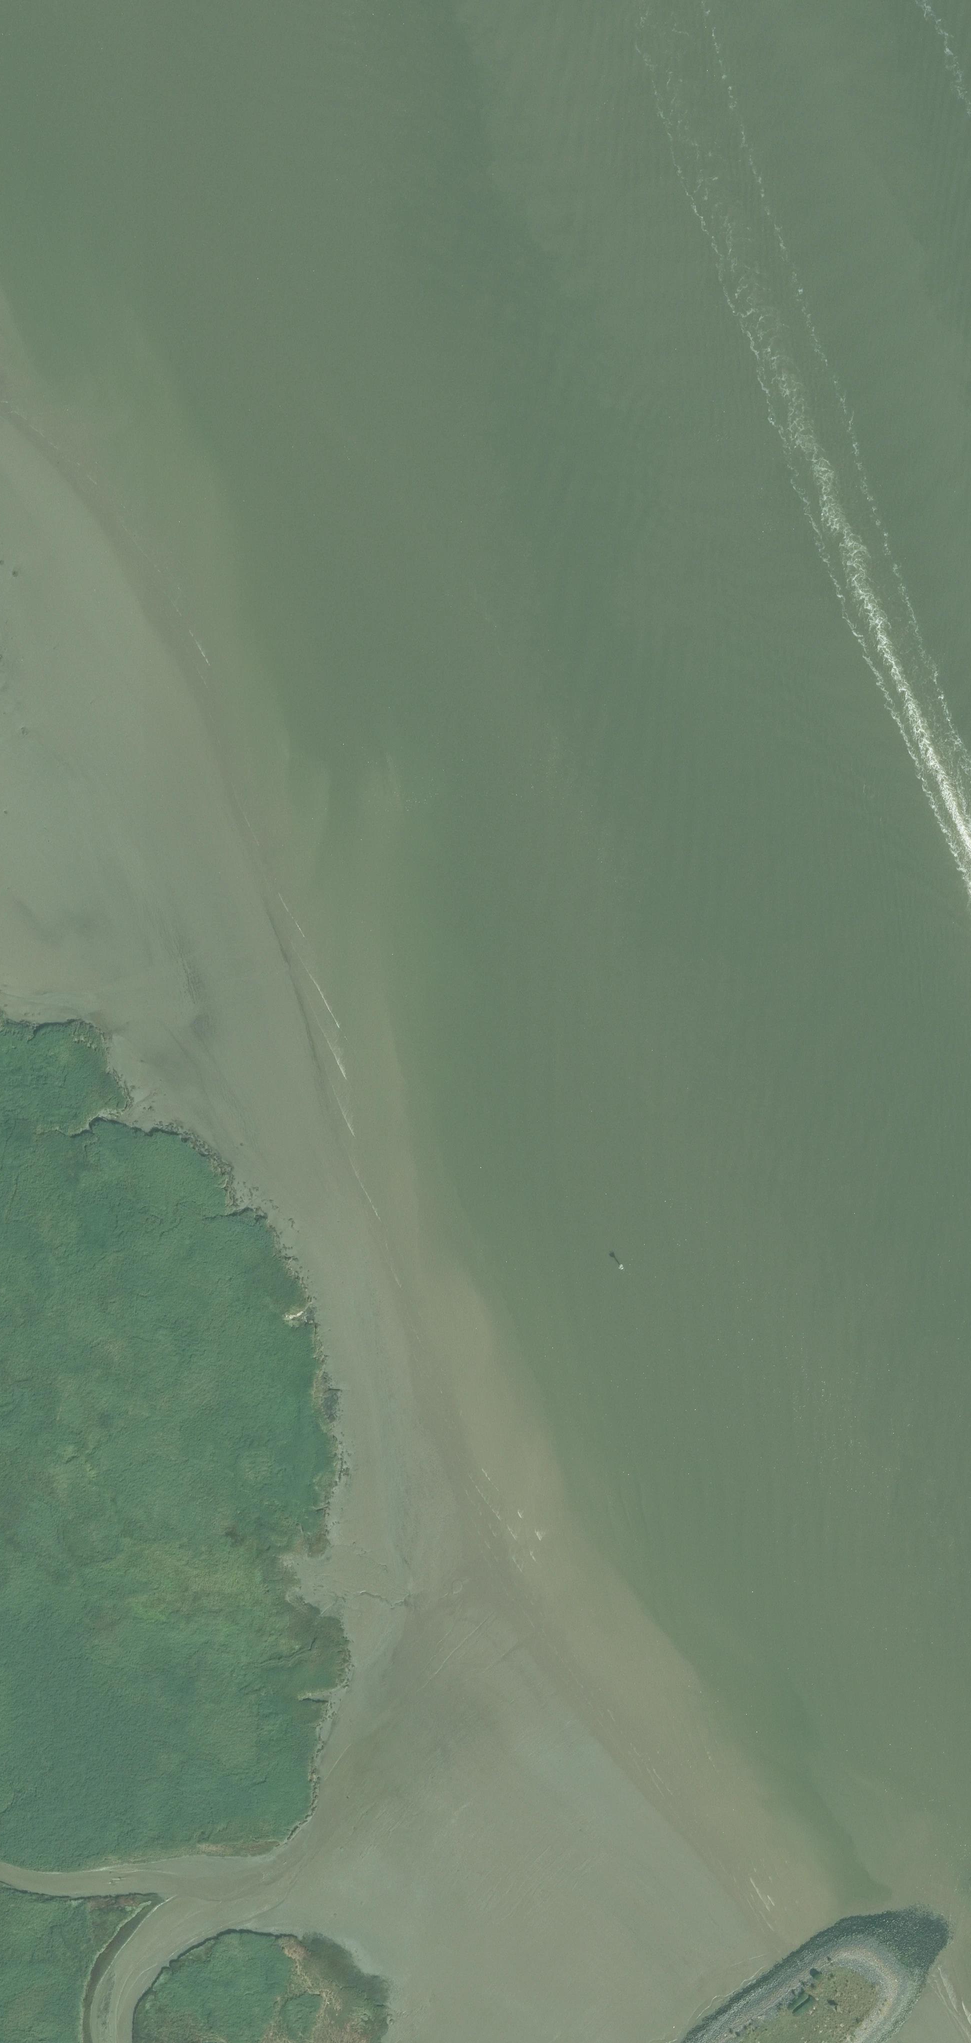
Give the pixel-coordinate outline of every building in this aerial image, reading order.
[(872,1983),(877,1978),(881,1983),(884,1980),(876,1970),(867,1977),(872,1983)]
